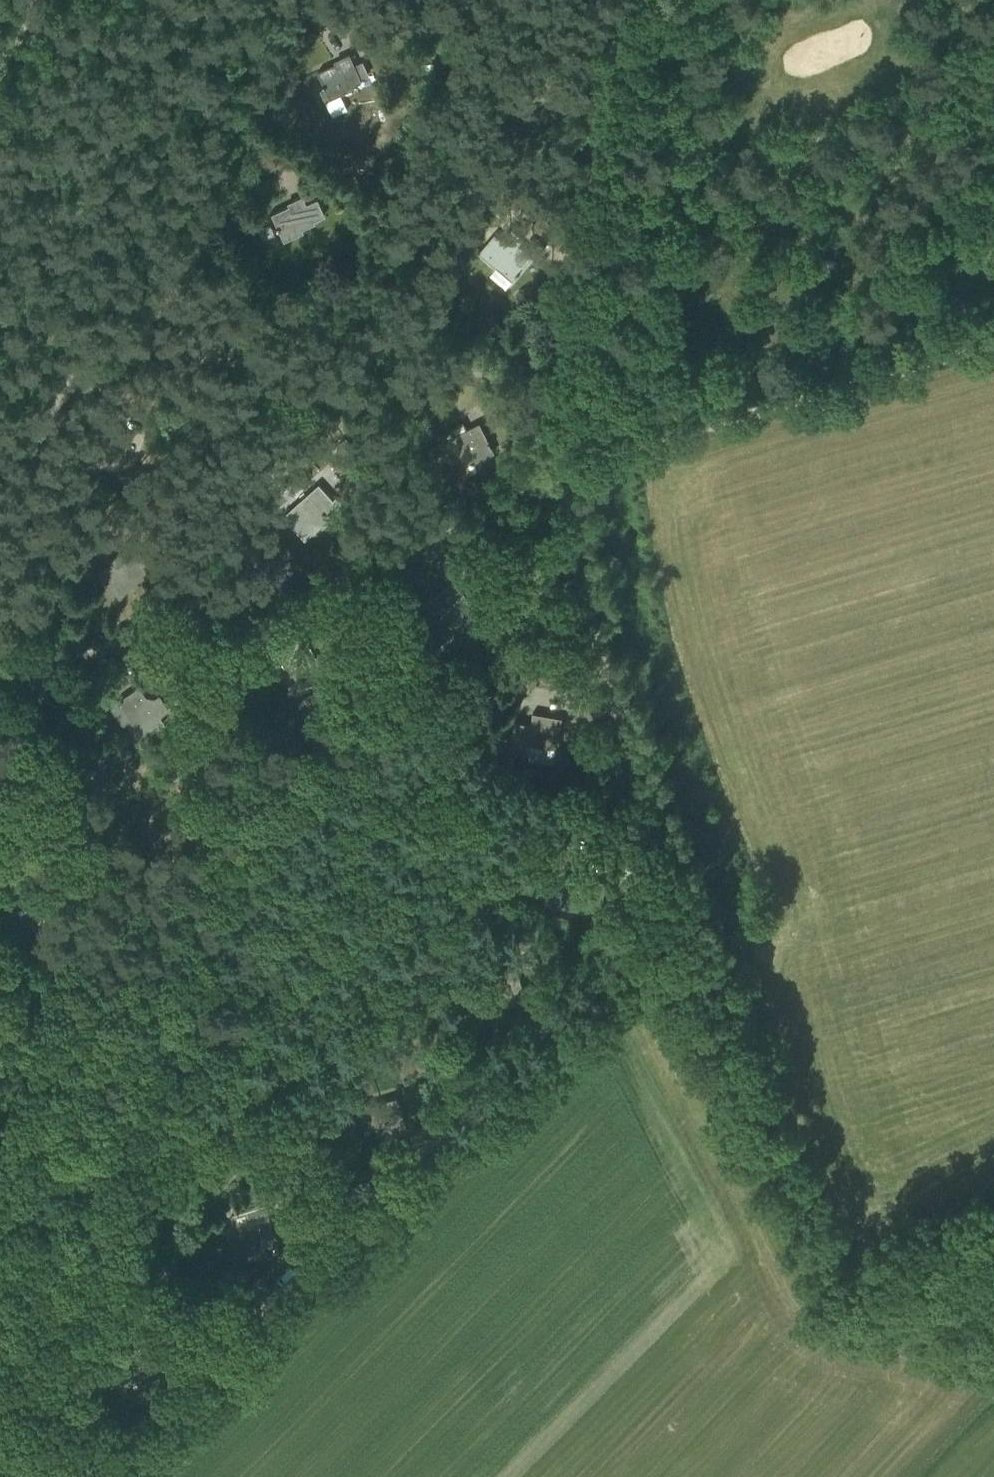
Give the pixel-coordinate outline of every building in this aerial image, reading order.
[(324,84),(322,84),(323,88),(325,87),(330,98),(350,90),(349,87),(362,81),(362,80),(368,77),(363,65),(356,68),(350,53),(340,57),(341,60),(318,71),(324,84)] [(316,199),(305,204),(301,195),(292,200),(293,203),(270,213),(276,226),(274,227),(276,230),(277,229),(282,241),(302,232),(301,229),(314,223),(313,220),(324,216),(316,199)] [(479,219),(471,229),(479,235),(487,226),(479,219)] [(505,286),(512,279),(516,275),(517,275),(520,272),(519,271),(533,256),(519,244),(524,238),(511,227),(501,239),(495,234),(479,252),(497,266),(491,273),(505,286)] [(452,437),(456,444),(465,462),(475,457),(476,460),(477,460),(474,454),(489,446),(492,451),(493,451),(490,446),(491,445),(489,442),(488,442),(479,423),(467,429),(463,421),(448,428),(453,437),(452,437)] [(100,425),(86,460),(102,467),(103,465),(116,470),(130,434),(121,430),(119,433),(100,425)] [(344,435),(334,444),(343,454),(353,445),(344,435)] [(284,515),(302,538),(311,531),(312,533),(329,519),(323,512),(333,504),(318,486),(284,515)] [(107,583),(118,594),(134,578),(137,581),(151,567),(143,559),(143,560),(129,546),(107,566),(116,574),(107,583)] [(429,599),(446,621),(455,614),(457,617),(457,616),(454,612),(467,601),(471,605),(472,605),(468,600),(469,600),(466,596),(465,597),(452,580),(429,599)] [(438,626),(424,638),(433,649),(448,638),(438,626)] [(279,645),(274,648),(274,649),(280,646),(288,662),(283,665),(286,664),(291,673),(292,673),(297,682),(307,676),(302,667),(316,660),(302,634),(283,643),(279,645)] [(525,665),(522,682),(537,685),(540,668),(525,665)] [(111,706),(122,722),(125,720),(131,728),(153,713),(155,715),(166,708),(157,696),(152,700),(151,698),(147,698),(145,699),(137,688),(120,700),(120,699),(116,702),(117,702),(111,706)] [(312,692),(297,700),(300,706),(315,697),(312,692)] [(558,738),(562,717),(533,712),(531,724),(515,721),(509,751),(529,755),(529,754),(527,753),(529,744),(555,748),(555,751),(556,751),(558,743),(559,743),(560,738),(558,738)] [(200,723),(190,728),(191,740),(205,734),(200,723)] [(11,951),(9,961),(25,965),(27,955),(11,951)] [(523,999),(522,993),(523,993),(521,989),(515,969),(486,977),(494,1004),(504,1001),(505,1005),(506,1004),(504,998),(521,993),(523,999)] [(347,1120),(350,1131),(360,1128),(372,1124),(375,1133),(385,1130),(386,1134),(405,1128),(403,1122),(403,1121),(402,1117),(401,1117),(395,1097),(367,1106),(368,1111),(356,1114),(357,1118),(347,1120)] [(229,1224),(263,1218),(260,1201),(226,1207),(229,1224)] [(239,1229),(247,1256),(257,1253),(258,1256),(277,1251),(275,1244),(276,1244),(274,1240),(267,1220),(239,1229)]
